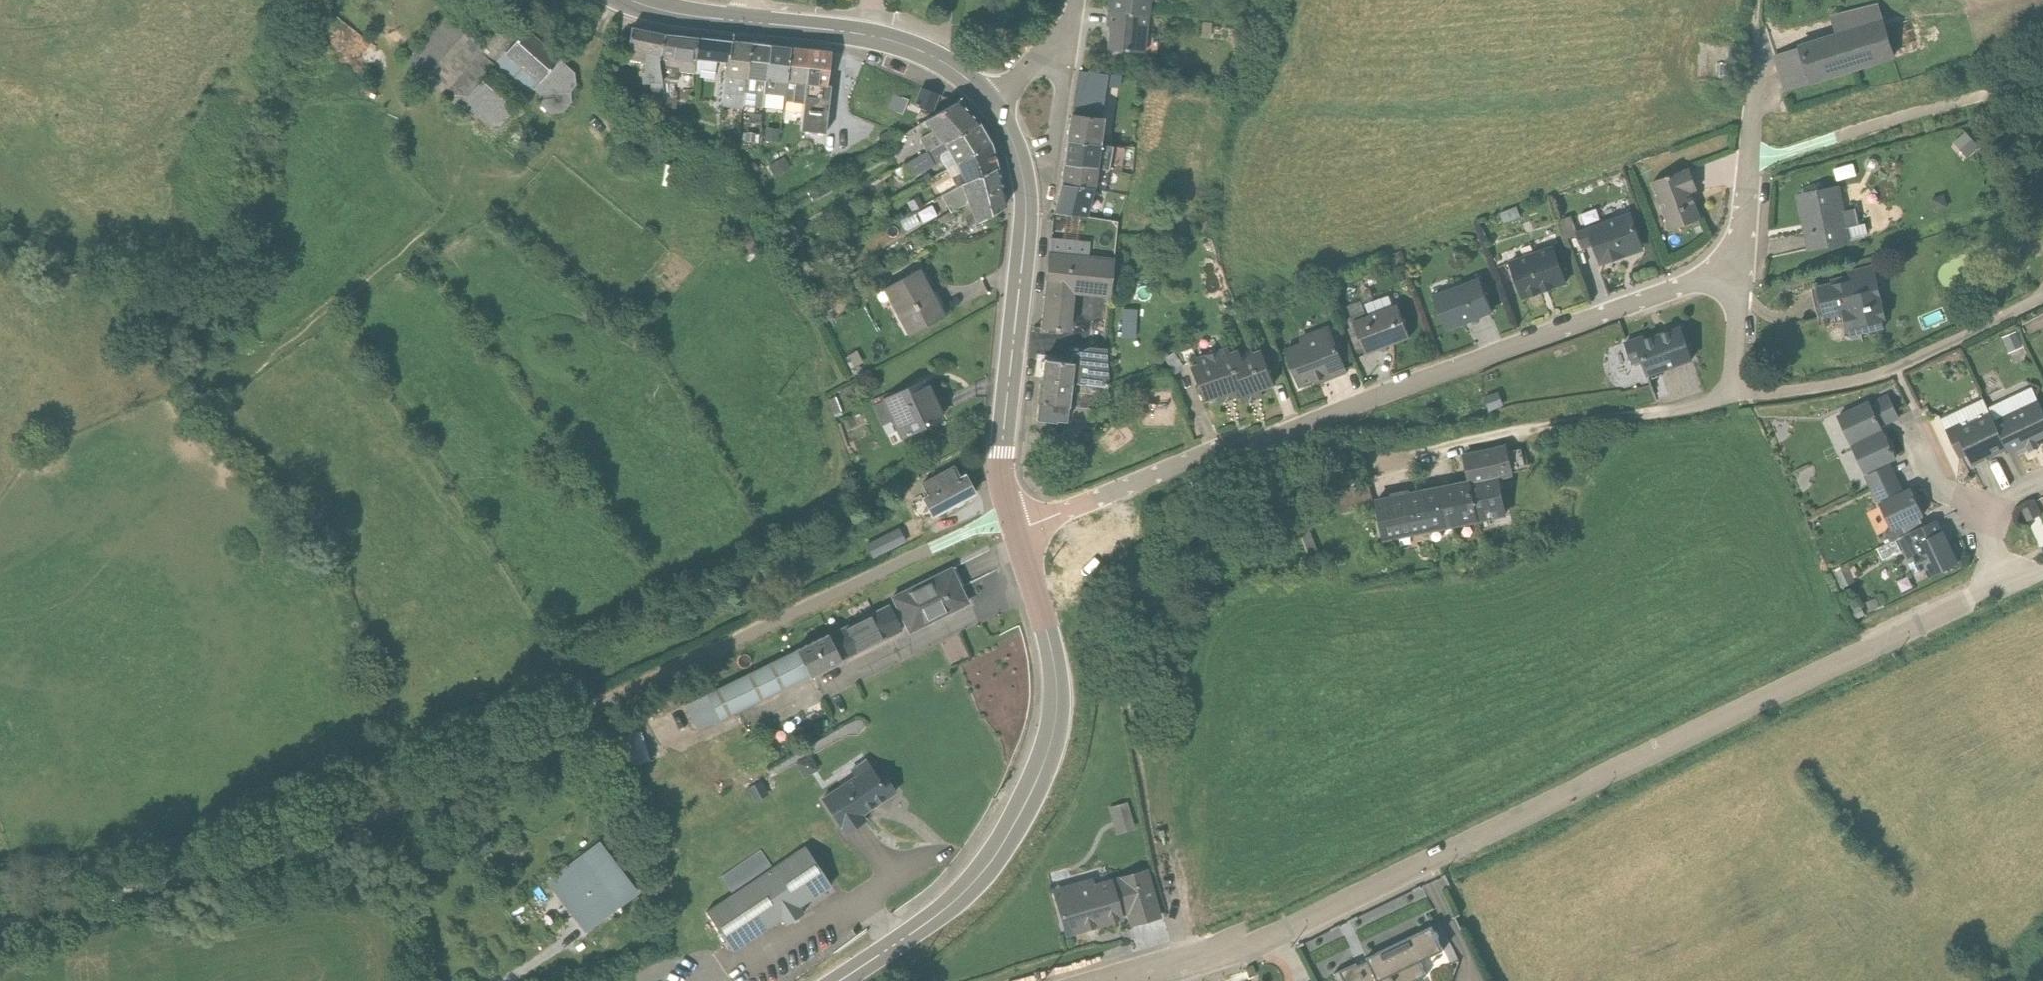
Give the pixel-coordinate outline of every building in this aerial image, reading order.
[(1117,17),(1160,21),(1162,0),(1126,0),(1125,2),(1119,2),(1117,17)] [(1886,67),(1869,11),(1819,26),(1824,43),(1791,53),(1802,91),(1886,67)] [(1119,32),(1116,56),(1156,61),(1160,21),(1117,17),(1115,32),(1119,32)] [(665,60),(668,38),(635,33),(632,55),(665,60)] [(565,63),(531,34),(509,59),(543,88),(565,63)] [(700,65),(703,43),(668,38),(665,60),(700,65)] [(733,69),(736,46),(703,43),(700,65),(733,69)] [(749,110),(756,48),(736,46),(733,69),(729,108),(749,110)] [(770,100),(776,50),(756,48),(749,110),(768,113),(770,100)] [(792,103),(798,53),(776,50),(770,100),(792,103)] [(810,105),(816,55),(798,53),(792,103),(810,105)] [(664,69),(665,60),(632,55),(629,64),(650,68),(647,88),(655,88),(656,98),(668,98),(664,69)] [(838,57),(816,55),(810,105),(808,126),(829,129),(838,57)] [(700,65),(665,60),(664,69),(668,98),(671,116),(683,117),(680,76),(700,79),(700,65)] [(581,69),(563,71),(565,84),(546,86),(549,115),(585,111),(581,69)] [(531,102),(494,70),(469,98),(507,130),(531,102)] [(1087,78),(1081,122),(1111,126),(1116,81),(1087,78)] [(926,94),(919,113),(939,120),(945,101),(926,94)] [(953,149),(988,132),(967,106),(932,128),(953,149)] [(1081,122),(1078,149),(1111,154),(1114,126),(1111,126),(1081,122)] [(965,169),(999,151),(988,132),(953,149),(960,161),(965,169)] [(960,161),(953,149),(915,169),(921,182),(960,161)] [(1078,149),(1075,173),(1108,177),(1111,154),(1078,149)] [(969,191),(1008,174),(999,151),(965,169),(956,173),(965,193),(969,191)] [(1075,173),(1072,193),(1105,197),(1108,177),(1075,173)] [(977,210),(1011,193),(1008,174),(969,191),(977,210)] [(1680,177),(1642,192),(1661,241),(1692,229),(1682,202),(1689,199),(1680,177)] [(1016,216),(1011,193),(977,210),(983,231),(1016,216)] [(1072,193),(1063,222),(1097,227),(1105,197),(1072,193)] [(1829,196),(1787,204),(1798,263),(1841,255),(1838,239),(1850,236),(1846,217),(1834,220),(1829,196)] [(1578,225),(1581,234),(1603,227),(1600,218),(1578,225)] [(1633,263),(1619,224),(1574,240),(1588,279),(1633,263)] [(1555,296),(1541,257),(1495,274),(1509,313),(1555,296)] [(1060,261),(1053,340),(1081,343),(1086,305),(1121,310),(1125,267),(1086,263),(1060,261)] [(891,297),(916,344),(955,325),(929,276),(891,297)] [(1838,289),(1806,297),(1813,331),(1832,326),(1838,350),(1878,341),(1863,277),(1836,283),(1838,289)] [(1479,326),(1466,289),(1421,306),(1435,342),(1479,326)] [(1341,314),(1344,326),(1359,322),(1356,310),(1341,314)] [(1385,315),(1341,332),(1354,365),(1398,349),(1385,315)] [(1287,353),(1271,359),(1287,399),(1304,392),(1305,396),(1335,384),(1317,336),(1285,348),(1287,353)] [(1669,339),(1613,358),(1620,377),(1630,374),(1635,391),(1682,375),(1669,339)] [(1208,375),(1201,377),(1216,414),(1228,409),(1231,415),(1251,407),(1249,402),(1263,397),(1248,359),(1241,362),(1239,356),(1206,369),(1208,375)] [(1084,394),(1119,398),(1118,361),(1099,358),(1082,367),(1085,375),(1084,394)] [(1085,375),(1054,370),(1052,391),(1084,394),(1085,375)] [(908,450),(954,427),(934,387),(889,409),(908,450)] [(1079,434),(1084,394),(1052,391),(1048,430),(1079,434)] [(2042,448),(2042,443),(2023,402),(1978,424),(1997,461),(2001,469),(2042,448)] [(1876,407),(1825,430),(1838,458),(1873,443),(1889,435),(1876,407)] [(1956,482),(1997,461),(1978,424),(1973,413),(1932,433),(1956,482)] [(1887,474),(1873,443),(1838,458),(1852,489),(1878,478),(1887,474)] [(1456,492),(1465,536),(1495,530),(1487,493),(1500,490),(1493,457),(1450,466),(1456,492)] [(931,508),(941,529),(986,506),(975,483),(970,486),(965,475),(929,493),(936,506),(931,508)] [(1891,506),(1878,478),(1852,489),(1865,518),(1891,506)] [(1407,502),(1416,546),(1465,536),(1456,492),(1407,502)] [(1407,502),(1363,512),(1372,555),(1416,546),(1407,502)] [(1891,506),(1865,518),(1879,549),(1914,533),(1900,502),(1891,506)] [(2023,522),(2012,527),(2017,538),(2028,533),(2023,522)] [(1929,536),(1896,551),(1917,595),(1949,580),(1929,536)] [(910,538),(875,554),(882,567),(916,552),(910,538)] [(916,641),(919,647),(982,616),(962,577),(899,608),(902,613),(916,641)] [(850,673),(912,643),(898,615),(838,646),(850,673)] [(851,675),(850,673),(838,646),(837,645),(804,661),(805,662),(818,689),(818,690),(851,675)] [(818,689),(805,662),(714,707),(728,734),(818,689)] [(663,776),(654,742),(630,748),(638,782),(663,776)] [(820,769),(805,777),(813,793),(828,785),(820,769)] [(879,779),(829,813),(850,843),(904,807),(892,788),(884,776),(879,779)] [(606,853),(554,896),(596,948),(649,905),(606,853)] [(770,864),(729,892),(741,911),(714,929),(733,957),(741,970),(843,901),(815,861),(783,882),(770,864)] [(1145,947),(1175,938),(1160,888),(1110,903),(1108,897),(1068,909),(1082,955),(1142,938),(1145,947)] [(1416,951),(1350,980),(1406,980),(1426,972),(1416,951)]
